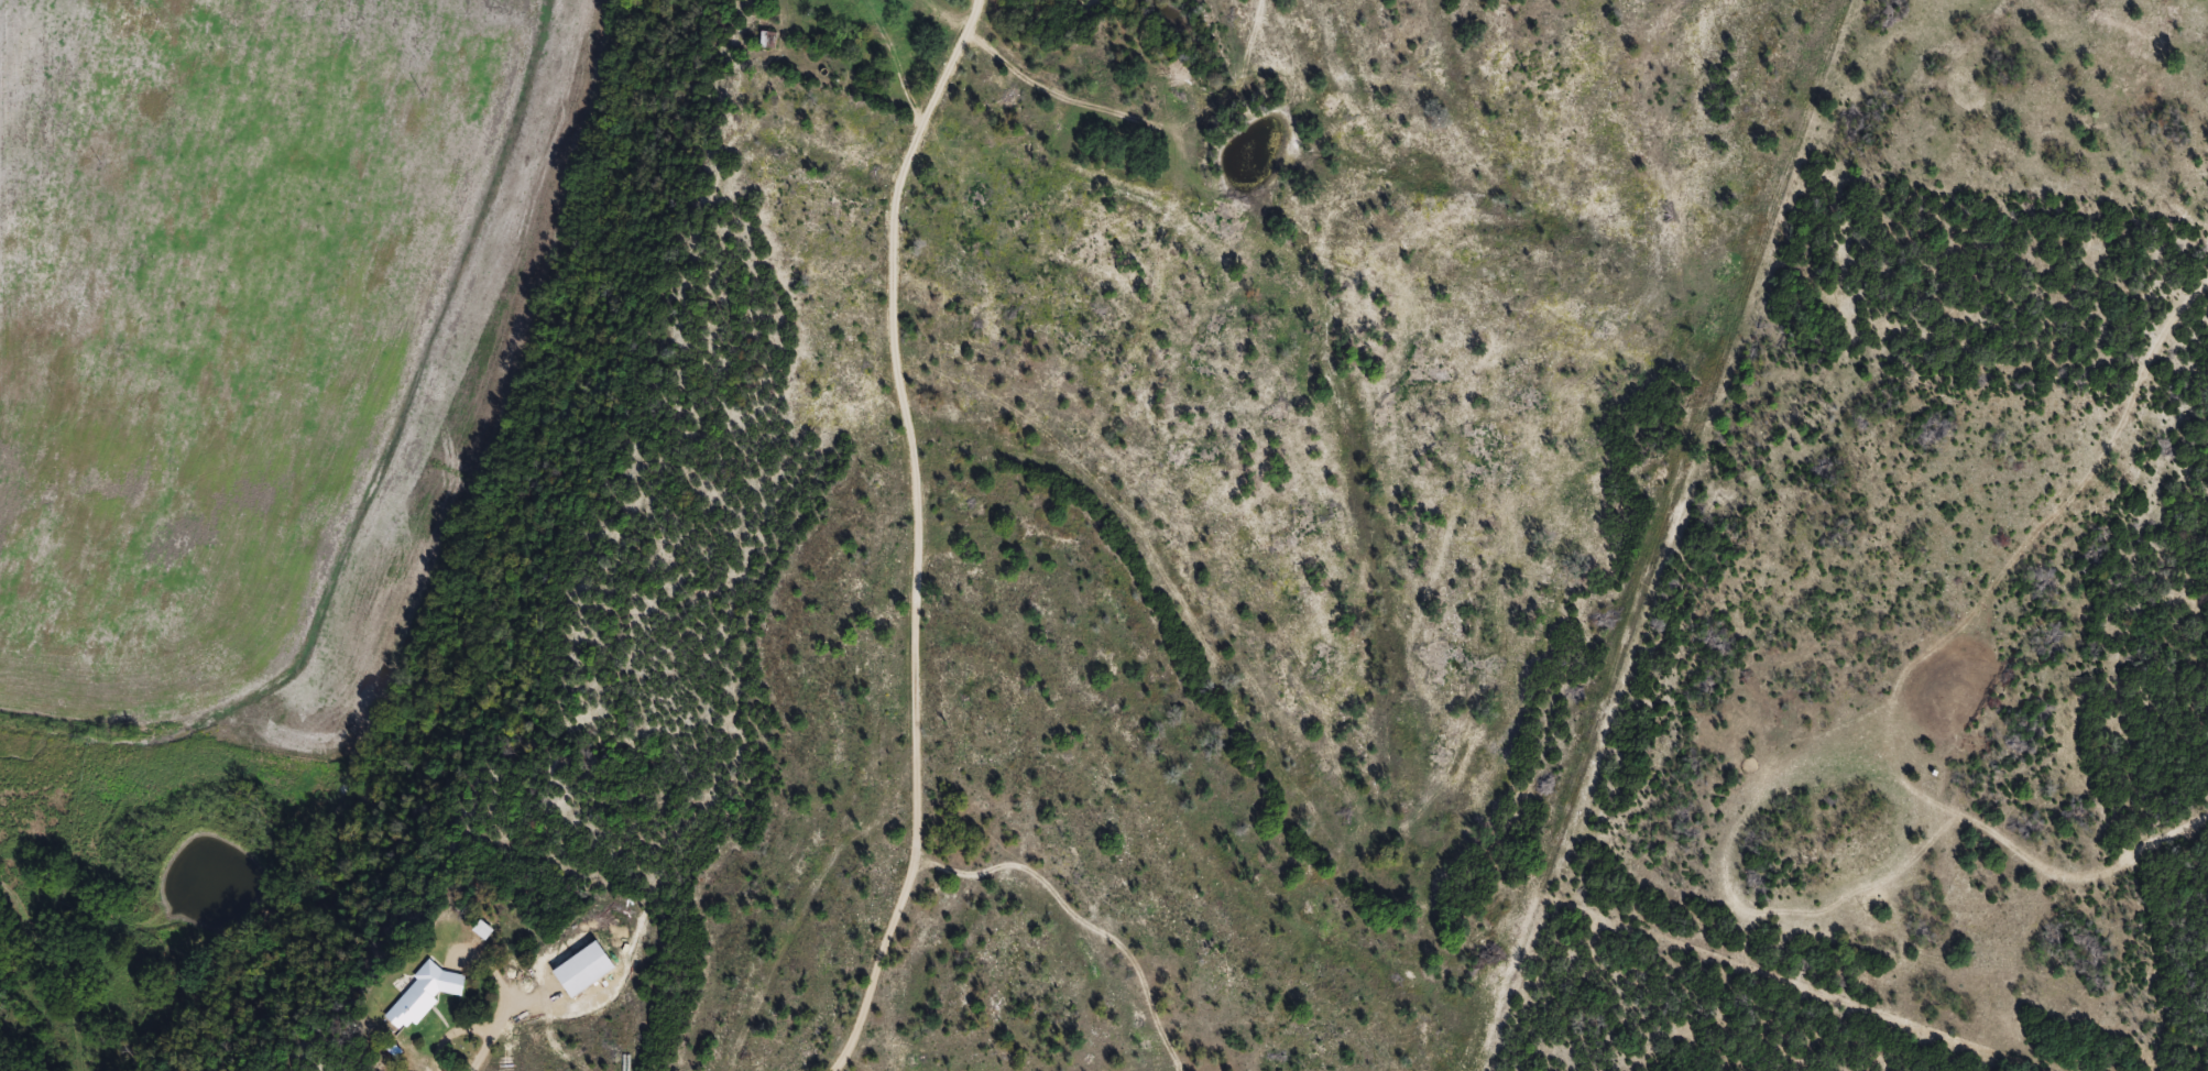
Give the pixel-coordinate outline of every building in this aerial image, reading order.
[(444,988),(455,996),(465,984),(432,957),(385,1014),(408,1032),(444,988)]
